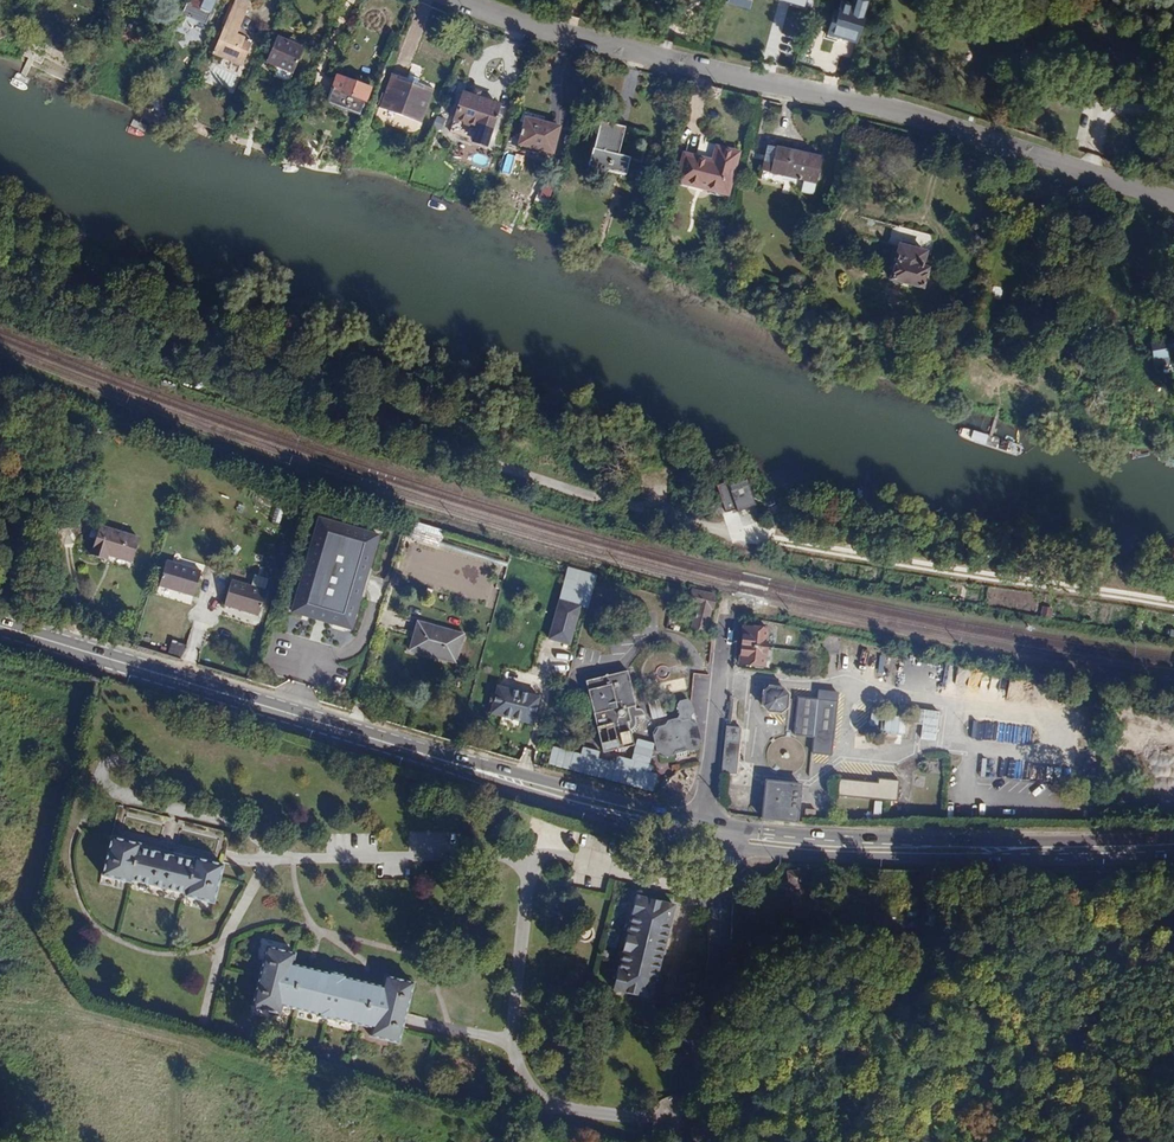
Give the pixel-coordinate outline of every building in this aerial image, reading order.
[(183,10),(186,12),(185,15),(188,16),(190,13),(206,21),(216,0),(188,0),(183,10)] [(232,5),(225,19),(229,20),(223,33),(233,38),(235,34),(237,35),(251,4),(243,0),(238,0),(235,6),(232,5)] [(801,19),(807,0),(782,0),(778,12),(801,19)] [(862,20),(835,12),(826,41),(854,49),(862,20)] [(250,45),(243,42),(244,38),(237,35),(235,34),(233,38),(223,33),(214,53),(241,65),(250,45)] [(299,49),(278,41),(272,56),(278,58),(278,56),(294,63),(299,49)] [(327,84),(334,87),(330,95),(360,108),(372,82),(341,69),(339,74),(332,71),(327,84)] [(435,89),(391,74),(380,107),(423,122),(435,89)] [(721,93),(710,90),(708,101),(718,103),(721,93)] [(497,107),(462,96),(453,122),(489,133),(497,107)] [(559,129),(543,123),(545,117),(525,111),(522,120),(526,121),(519,143),(551,153),(559,129)] [(441,134),(446,119),(438,117),(433,131),(441,134)] [(621,132),(602,126),(588,169),(622,181),(627,165),(612,160),(621,132)] [(822,159),(769,147),(763,171),(816,184),(822,159)] [(685,156),(678,182),(726,194),(736,153),(717,148),(713,164),(685,156)] [(915,248),(905,245),(902,247),(901,247),(892,278),(925,287),(929,270),(923,268),(927,254),(916,251),(915,248)] [(1153,352),(1156,373),(1173,370),(1173,349),(1153,352)] [(1023,445),(963,426),(959,429),(958,432),(960,437),(1018,456),(1023,454),(1025,449),(1023,445)] [(727,514),(759,507),(752,479),(721,486),(727,514)] [(380,535),(321,518),(294,612),(353,629),(366,584),(380,535)] [(140,537),(100,524),(90,555),(106,560),(108,554),(132,562),(140,537)] [(203,571),(168,560),(159,586),(194,597),(203,571)] [(267,591),(231,581),(224,607),(259,617),(267,591)] [(717,594),(693,588),(689,604),(696,606),(690,628),(706,632),(711,610),(713,611),(717,594)] [(581,605),(560,599),(548,637),(570,644),(581,605)] [(1043,607),(1040,617),(1051,620),(1054,610),(1043,607)] [(466,634),(417,620),(408,651),(457,665),(466,634)] [(770,628),(743,625),(739,665),(766,668),(770,628)] [(842,638),(826,635),(824,653),(840,655),(842,638)] [(628,671),(586,681),(602,753),(634,745),(631,730),(638,718),(628,671)] [(693,681),(707,683),(708,675),(694,673),(693,681)] [(1000,690),(1009,691),(1011,675),(1002,674),(1000,690)] [(541,696),(495,684),(487,714),(533,725),(541,696)] [(785,687),(771,686),(764,691),(763,704),(769,712),(783,713),(789,709),(790,693),(785,687)] [(840,692),(821,690),(820,700),(799,698),(795,734),(815,736),(814,752),(833,753),(840,692)] [(662,700),(648,703),(652,719),(665,716),(662,700)] [(665,725),(656,727),(652,733),(656,753),(662,756),(672,755),(676,754),(688,751),(689,753),(696,750),(701,740),(697,724),(691,720),(690,715),(695,711),(692,701),(687,700),(679,701),(677,705),(678,714),(677,718),(668,720),(665,725)] [(922,739),(938,740),(942,710),(919,708),(918,718),(897,716),(895,734),(908,736),(910,722),(923,724),(922,739)] [(870,724),(878,725),(881,711),(873,710),(870,724)] [(972,738),(995,740),(997,722),(974,720),(972,738)] [(741,729),(727,726),(722,774),(737,775),(741,729)] [(801,770),(801,769),(807,755),(801,741),(786,734),(772,740),(765,755),(768,766),(771,770),(786,776),(801,770)] [(580,754),(552,746),(548,764),(652,791),(656,774),(648,772),(654,743),(637,738),(631,759),(617,755),(615,762),(598,758),(600,751),(583,747),(580,754)] [(881,782),(841,777),(840,794),(900,800),(902,779),(881,777),(881,782)] [(801,784),(766,780),(762,818),(797,823),(801,784)] [(229,832),(119,805),(111,837),(222,864),(224,855),(229,832)] [(612,854),(615,841),(598,836),(594,849),(612,854)] [(222,864),(111,837),(103,875),(215,903),(224,865),(222,864)] [(800,872),(789,873),(794,913),(808,912),(805,887),(803,887),(800,872)] [(654,900),(636,895),(613,992),(652,1000),(676,905),(654,900)] [(337,1022),(338,1021),(373,1030),(371,1038),(398,1045),(405,1018),(414,986),(386,979),(383,989),(348,980),(348,978),(330,973),(329,975),(293,966),(295,956),(268,949),(252,1009),(280,1016),(282,1007),(319,1017),(319,1018),(337,1022)]
